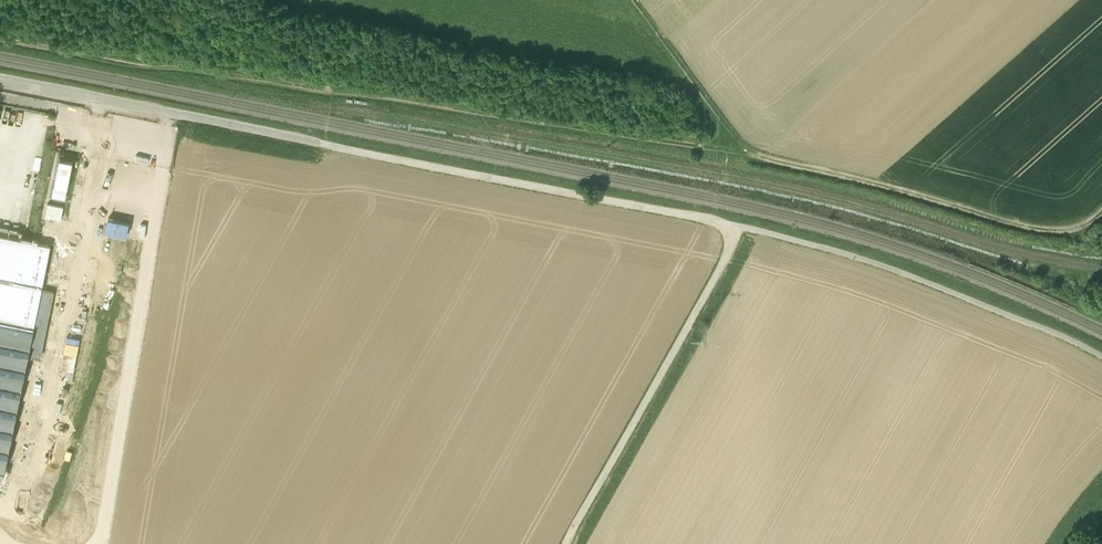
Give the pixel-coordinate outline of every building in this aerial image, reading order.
[(19,238),(20,232),(0,228),(0,234),(19,238)] [(5,472),(28,360),(35,361),(50,290),(42,289),(51,243),(50,243),(50,244),(19,238),(0,234),(0,471),(5,472)] [(23,452),(16,451),(13,464),(20,465),(23,452)]
